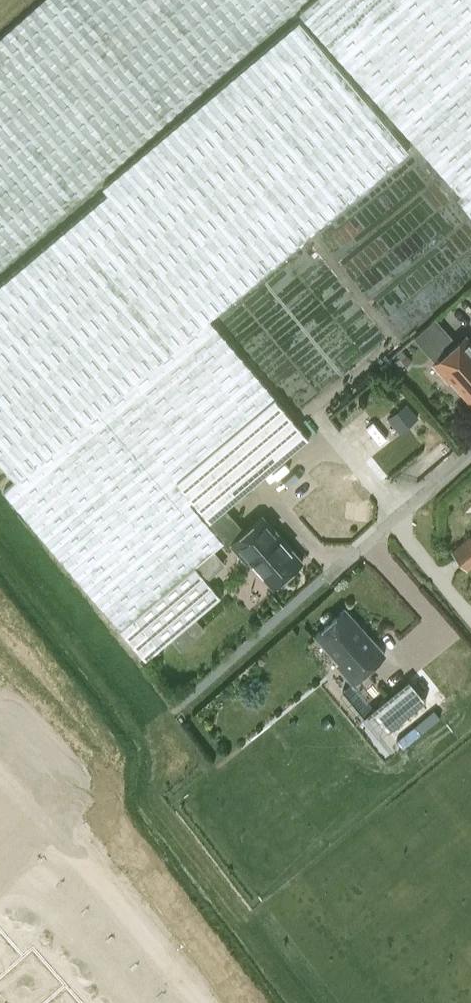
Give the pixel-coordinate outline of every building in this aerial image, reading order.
[(0,36),(0,265),(159,129),(258,42),(305,0),(42,0),(0,36)] [(300,12),(461,193),(457,197),(470,214),(470,0),(314,0),(300,12)] [(146,659),(221,596),(206,578),(225,562),(215,551),(224,543),(228,548),(232,545),(246,533),(224,508),(311,435),(211,318),(315,233),(407,158),(299,26),(104,186),(110,194),(0,285),(0,463),(6,471),(17,484),(8,492),(146,659)] [(434,365),(449,381),(451,380),(470,402),(470,342),(465,336),(448,352),(445,349),(455,339),(437,319),(415,339),(437,362),(434,365)] [(347,520),(373,519),(372,501),(347,502),(347,520)] [(246,561),(248,559),(273,587),(303,561),(264,517),(246,533),(232,545),(246,561)] [(454,552),(467,567),(470,564),(470,538),(454,552)] [(346,609),(316,635),(340,663),(338,665),(354,682),(385,653),(346,609)] [(374,707),(372,709),(389,730),(426,700),(409,679),(374,707)] [(0,973),(0,1002),(88,1002),(34,943),(0,973)]
